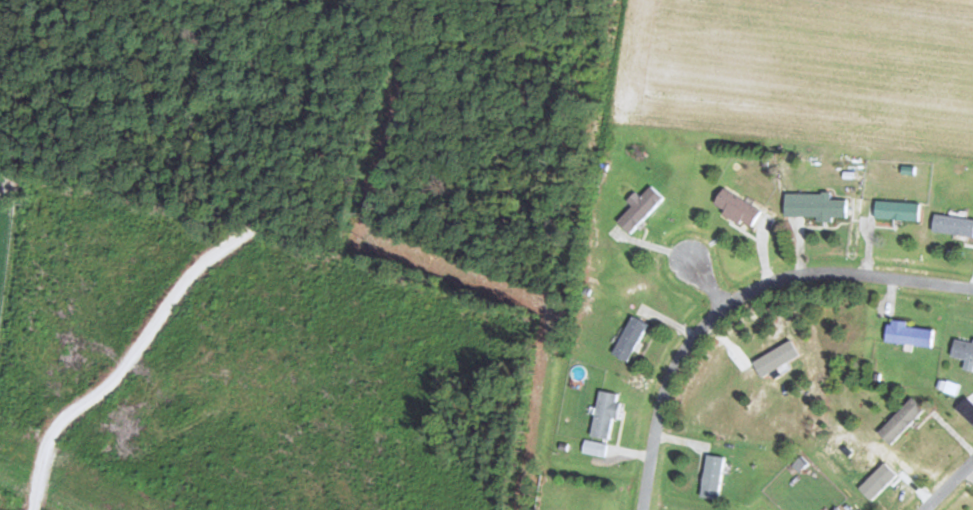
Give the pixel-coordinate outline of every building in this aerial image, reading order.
[(641,197),(637,193),(628,201),(633,206),(619,221),(631,233),(666,199),(652,186),(641,197)] [(715,204),(753,230),(764,212),(727,188),(715,204)] [(850,218),(850,200),(832,200),(832,193),(788,193),(787,218),(850,218)] [(922,202),(878,201),(877,220),(922,221),(922,202)] [(972,236),(972,219),(936,215),(934,232),(972,236)] [(631,362),(649,323),(632,315),(615,354),(631,362)] [(887,343),(933,346),(935,328),(888,324),(887,343)] [(956,339),(952,356),(972,361),(972,343),(956,339)] [(622,394),(601,391),(595,436),(612,439),(615,418),(618,418),(622,394)] [(585,452),(599,455),(601,444),(588,441),(585,452)] [(702,497),(720,499),(727,457),(709,454),(702,497)]
